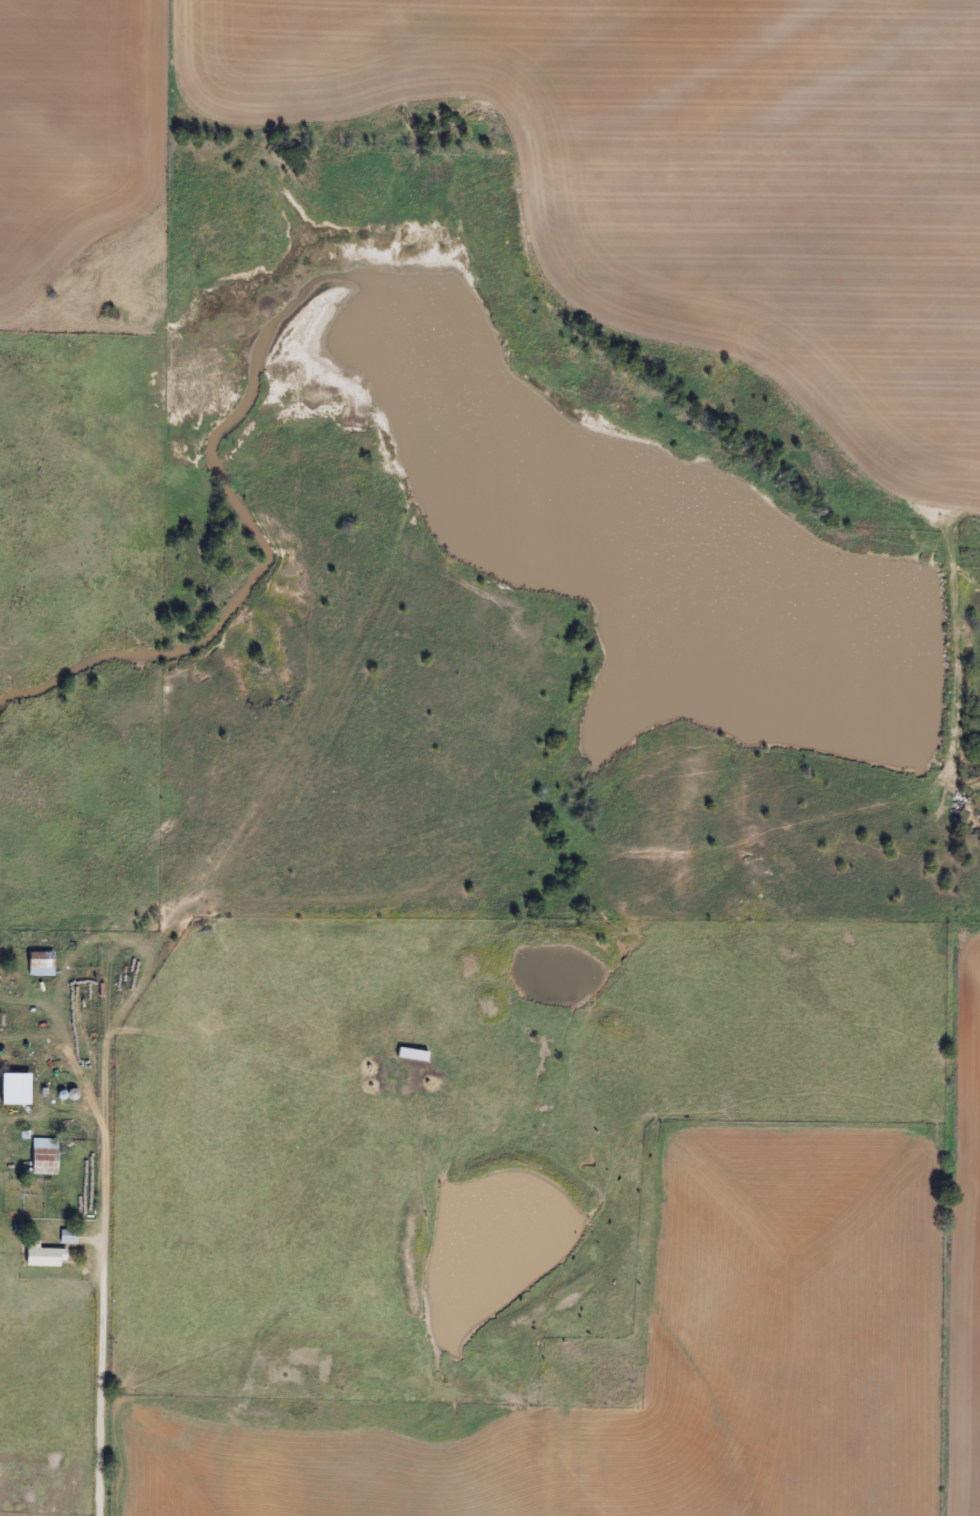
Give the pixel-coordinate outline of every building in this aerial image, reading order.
[(49,952),(24,952),(24,976),(49,976),(49,952)] [(25,1105),(25,1073),(0,1073),(0,1105),(25,1105)] [(54,1139),(28,1139),(28,1175),(54,1175),(54,1139)] [(35,1242),(21,1242),(21,1267),(62,1267),(62,1249),(35,1249),(35,1242)]
